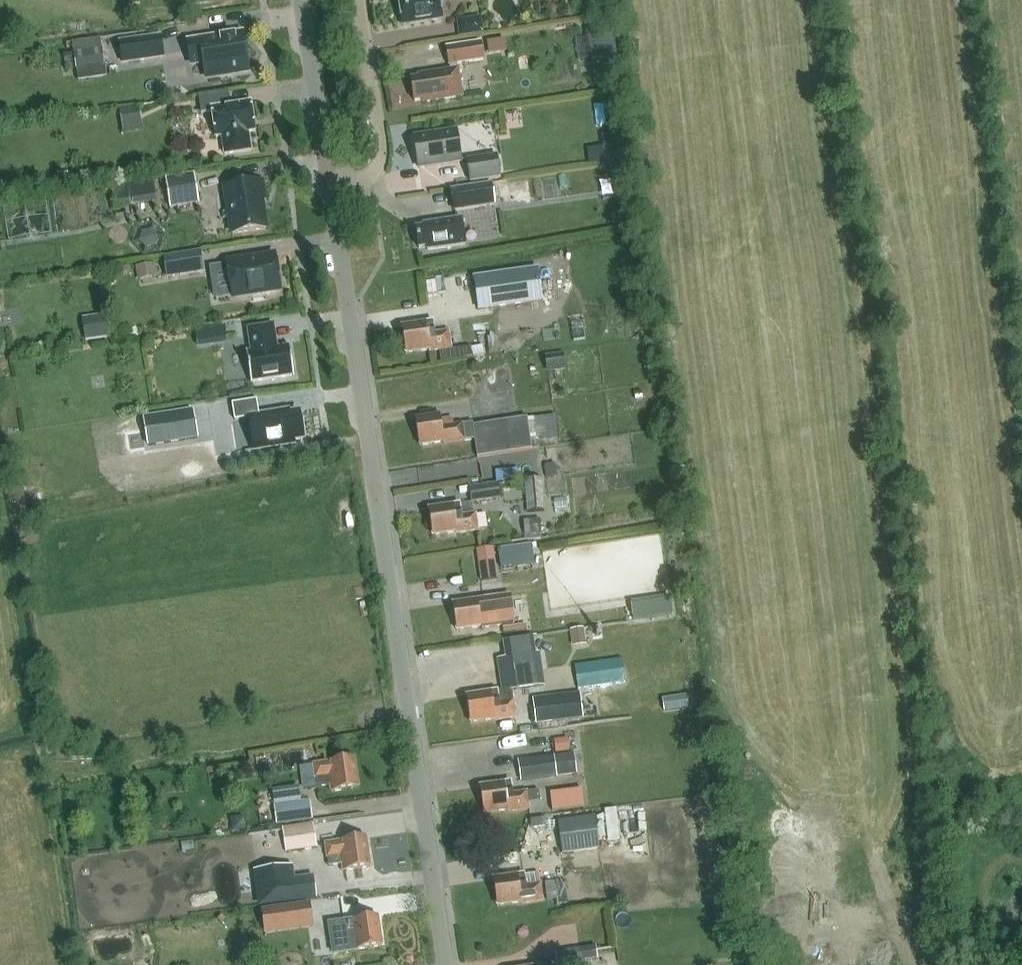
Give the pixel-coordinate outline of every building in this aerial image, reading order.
[(401,25),(441,19),(438,0),(397,0),(401,25)] [(463,18),(464,32),(487,31),(486,16),(463,18)] [(617,56),(612,26),(585,30),(590,61),(617,56)] [(122,65),(165,58),(161,35),(118,42),(122,65)] [(205,77),(248,71),(242,35),(187,44),(190,67),(203,65),(205,77)] [(507,51),(505,39),(487,42),(489,54),(507,51)] [(484,61),(481,42),(446,47),(449,66),(484,61)] [(105,67),(102,48),(74,52),(77,71),(105,67)] [(421,102),(461,96),(457,68),(417,74),(418,77),(410,78),(413,100),(421,99),(421,102)] [(221,135),(224,154),(250,149),(247,131),(254,130),(250,101),(229,104),(227,91),(197,96),(200,113),(211,111),(215,136),(221,135)] [(143,130),(142,120),(140,107),(120,109),(123,133),(143,130)] [(417,167),(459,161),(454,129),(413,135),(417,167)] [(624,160),(622,145),(604,147),(605,163),(624,160)] [(501,178),(497,154),(466,159),(470,182),(501,178)] [(628,181),(626,165),(612,167),(614,182),(628,181)] [(198,203),(194,175),(166,179),(171,207),(198,203)] [(536,198),(533,179),(498,185),(501,204),(536,198)] [(232,233),(265,228),(261,200),(265,199),(262,181),(224,187),(232,233)] [(496,206),(493,183),(450,189),(454,212),(496,206)] [(426,249),(463,243),(459,217),(422,223),(422,226),(414,227),(417,247),(425,246),(426,249)] [(139,227),(141,245),(163,243),(161,226),(139,227)] [(199,251),(164,257),(167,277),(203,271),(199,251)] [(263,256),(263,254),(261,255),(261,257),(253,258),(252,256),(250,256),(251,258),(227,262),(232,296),(250,293),(253,295),(264,294),(266,290),(280,288),(274,255),(263,256)] [(141,263),(142,281),(161,279),(160,262),(141,263)] [(537,269),(474,278),(478,309),(541,301),(537,269)] [(426,322),(401,326),(405,354),(430,350),(430,351),(450,348),(448,331),(434,333),(433,321),(426,322)] [(276,346),(273,325),(247,329),(250,351),(247,352),(252,383),(294,376),(289,346),(286,346),(286,347),(279,348),(278,346),(276,346)] [(224,326),(210,329),(212,342),(227,340),(224,326)] [(566,370),(564,352),(545,355),(547,372),(566,370)] [(256,399),(232,403),(235,421),(249,419),(253,450),(294,443),(294,440),(303,439),(299,412),(290,413),(289,410),(258,415),(256,399)] [(194,413),(144,421),(149,448),(198,441),(194,413)] [(476,457),(509,452),(539,448),(538,442),(558,439),(554,413),(472,425),(472,423),(454,426),(453,417),(439,419),(438,413),(414,417),(418,443),(444,439),(444,442),(463,439),(474,438),(476,457)] [(545,511),(542,479),(524,481),(527,512),(545,511)] [(500,498),(498,483),(469,487),(471,502),(500,498)] [(473,504),(461,505),(460,504),(427,508),(430,534),(457,531),(457,534),(477,531),(475,513),(474,514),(473,504)] [(541,539),(540,520),(523,521),(524,540),(541,539)] [(531,550),(498,554),(501,574),(534,570),(531,550)] [(493,557),(479,559),(482,582),(497,580),(493,557)] [(481,628),(500,626),(514,624),(511,595),(484,599),(452,603),(455,628),(480,625),(481,628)] [(671,599),(631,606),(634,622),(674,616),(671,599)] [(539,654),(499,659),(504,691),(543,685),(539,654)] [(511,700),(510,700),(509,693),(509,691),(502,692),(499,693),(499,690),(466,693),(469,719),(493,716),(493,719),(513,716),(511,700)] [(584,718),(581,694),(532,699),(535,723),(584,718)] [(577,774),(574,753),(518,760),(521,781),(577,774)] [(313,765),(314,778),(316,787),(330,785),(331,792),(357,788),(353,759),(313,765)] [(539,791),(525,793),(513,794),(511,782),(480,786),(484,813),(506,810),(506,813),(528,810),(527,802),(540,801),(539,791)] [(556,788),(556,808),(591,807),(590,787),(556,788)] [(313,819),(310,800),(275,805),(277,824),(313,819)] [(595,816),(557,820),(561,853),(599,849),(595,816)] [(317,848),(313,823),(282,828),(286,852),(317,848)] [(327,857),(328,857),(329,866),(342,864),(343,871),(369,867),(364,837),(325,843),(327,857)] [(277,868),(256,871),(261,906),(316,898),(314,884),(279,889),(277,868)] [(525,874),(517,875),(493,878),(496,905),(521,901),(522,905),(541,902),(539,884),(538,884),(537,877),(526,878),(525,874)] [(569,903),(566,880),(544,882),(547,901),(555,900),(556,904),(569,903)] [(298,907),(300,918),(327,912),(325,902),(298,907)] [(336,922),(338,935),(339,945),(354,943),(355,948),(381,945),(377,916),(336,922)] [(581,961),(580,948),(555,951),(557,964),(581,961)]
